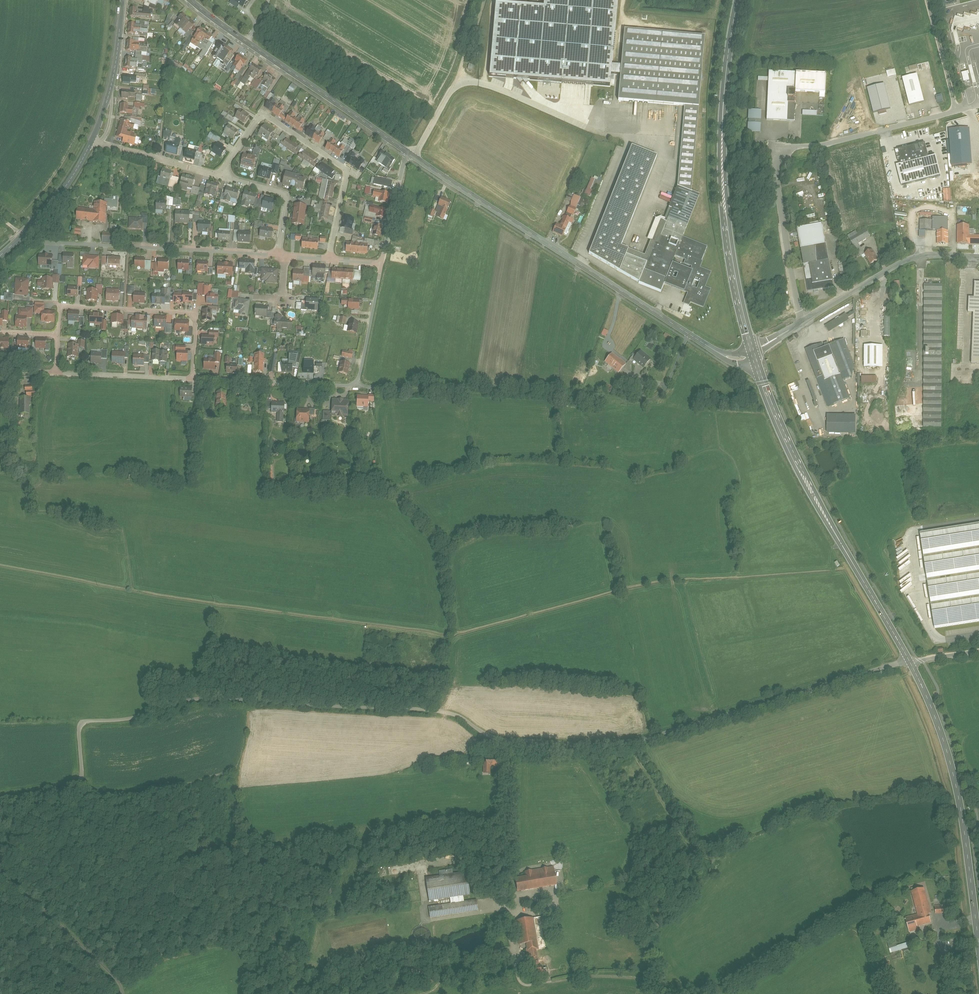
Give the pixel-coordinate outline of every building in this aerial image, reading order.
[(144,1),(145,2),(144,4),(155,9),(156,6),(157,5),(161,7),(164,0),(144,0),(144,1)] [(620,75),(621,65),(612,65),(617,0),(544,0),(544,7),(496,3),(490,76),(516,78),(520,83),(523,81),(521,79),(522,79),(526,83),(529,81),(527,79),(610,86),(611,74),(620,75)] [(130,16),(151,18),(152,13),(137,12),(138,8),(131,8),(130,16)] [(168,29),(172,24),(168,21),(173,15),(168,12),(163,25),(168,29)] [(194,24),(181,14),(173,24),(185,35),(188,31),(194,24)] [(141,25),(141,29),(148,29),(148,24),(145,24),(145,20),(140,20),(140,25),(141,25)] [(136,23),(129,22),(128,33),(135,33),(135,32),(139,32),(148,33),(148,32),(148,29),(141,29),(141,25),(140,25),(135,24),(136,23)] [(211,37),(199,28),(192,38),(190,41),(191,42),(189,44),(195,48),(198,43),(201,45),(200,47),(203,49),(210,39),(211,37)] [(618,101),(684,106),(698,107),(704,37),(624,30),(621,65),(620,75),(618,101)] [(191,33),(188,31),(185,35),(182,39),(186,42),(189,36),(191,33)] [(190,41),(192,38),(189,36),(186,42),(183,46),(186,48),(190,41)] [(214,42),(210,39),(203,49),(207,52),(214,42)] [(133,41),(126,40),(126,50),(133,51),(133,49),(136,49),(139,50),(139,46),(140,42),(138,42),(134,41),(133,41)] [(212,55),(210,57),(220,63),(222,64),(229,54),(231,51),(219,42),(215,48),(216,49),(212,55)] [(207,52),(203,49),(200,54),(208,60),(210,57),(212,55),(207,52)] [(233,57),(229,54),(222,64),(220,63),(219,64),(225,68),(226,67),(229,62),(233,57)] [(233,64),(232,66),(235,68),(234,69),(238,72),(241,68),(242,67),(246,61),(238,56),(234,61),(235,62),(233,64)] [(132,57),(125,57),(124,67),(132,68),(132,67),(137,67),(138,59),(135,59),(132,59),(132,57)] [(233,64),(229,62),(226,67),(233,71),(234,69),(235,68),(232,66),(233,64)] [(261,70),(252,64),(247,72),(249,72),(246,77),(249,79),(252,81),(253,79),(255,77),(256,77),(261,70)] [(244,70),(241,68),(238,72),(233,79),(235,80),(236,81),(239,77),(244,70)] [(896,68),(887,71),(889,77),(897,75),(896,68)] [(249,72),(247,72),(242,79),(239,83),(244,86),(249,79),(246,77),(249,72)] [(828,75),(770,73),(768,122),(795,123),(797,93),(821,94),(821,99),(827,99),(827,94),(828,94),(828,75)] [(903,76),(909,104),(923,101),(917,73),(903,76)] [(266,74),(262,81),(263,82),(260,86),(263,88),(266,90),(269,86),(270,86),(274,79),(266,74)] [(123,75),(122,83),(130,84),(130,82),(135,82),(136,76),(135,76),(123,75)] [(242,79),(239,77),(236,81),(233,87),(236,88),(239,83),(242,79)] [(867,86),(874,111),(878,110),(879,114),(886,112),(885,109),(890,108),(883,82),(867,86)] [(135,90),(122,89),(122,98),(128,98),(129,96),(134,96),(135,90)] [(266,98),(270,100),(272,97),(273,98),(275,95),(270,92),(266,98)] [(274,104),(276,100),(273,98),(272,97),(270,100),(264,108),(278,117),(280,113),(282,110),(284,107),(279,104),(278,107),(274,104)] [(145,102),(135,101),(134,107),(133,106),(132,112),(137,113),(138,107),(140,107),(140,105),(144,106),(145,102)] [(129,104),(121,103),(120,111),(132,113),(132,112),(133,106),(129,105),(129,104)] [(678,186),(677,186),(691,191),(698,107),(684,106),(678,186)] [(748,108),(747,131),(759,131),(760,109),(748,108)] [(243,124),(249,115),(241,110),(240,109),(238,112),(234,118),(238,121),(243,124)] [(234,126),(238,121),(234,118),(233,119),(222,112),(220,115),(229,122),(234,126)] [(287,117),(284,121),(298,129),(301,125),(304,120),(300,118),(299,118),(298,120),(296,118),(295,118),(294,117),(295,115),(290,112),(287,117)] [(287,117),(280,113),(278,117),(284,121),(287,117)] [(128,126),(138,129),(141,117),(124,115),(124,119),(121,118),(116,135),(119,136),(119,137),(123,138),(122,141),(135,144),(137,133),(131,132),(131,133),(127,131),(128,126)] [(226,126),(229,122),(220,115),(218,118),(220,121),(226,126)] [(222,134),(232,141),(235,136),(233,134),(235,131),(231,129),(232,128),(228,125),(222,134)] [(269,138),(272,133),(273,131),(263,125),(257,135),(267,141),(269,138)] [(307,130),(301,125),(298,129),(305,134),(307,130)] [(313,131),(318,134),(319,132),(320,132),(321,129),(319,127),(320,127),(317,125),(314,128),(315,129),(313,131)] [(310,126),(307,130),(305,134),(319,143),(324,134),(320,132),(319,132),(318,134),(313,131),(315,129),(314,128),(310,126)] [(163,138),(168,140),(172,130),(164,128),(163,138)] [(971,128),(950,130),(953,166),(973,164),(971,128)] [(326,133),(324,137),(329,140),(333,134),(327,130),(325,132),(326,133)] [(208,137),(218,142),(221,137),(210,132),(208,137)] [(285,140),(283,139),(285,136),(281,134),(278,138),(275,142),(279,145),(281,142),(283,143),(285,140)] [(343,140),(339,146),(344,149),(348,141),(345,139),(344,140),(343,140)] [(285,140),(283,143),(281,142),(279,145),(295,156),(296,153),(297,152),(295,151),(297,147),(285,140)] [(334,143),(330,140),(324,150),(338,158),(342,152),(344,149),(339,146),(338,148),(336,147),(333,145),(335,143),(334,143)] [(344,149),(342,152),(345,154),(353,142),(349,140),(348,141),(344,149)] [(164,153),(175,157),(178,146),(173,145),(167,143),(164,153)] [(219,159),(226,149),(217,143),(210,152),(219,159)] [(926,143),(899,150),(902,164),(898,165),(902,185),(942,175),(937,156),(930,157),(926,143)] [(626,254),(628,249),(621,246),(657,156),(632,146),(589,253),(619,271),(626,254)] [(185,149),(183,159),(193,161),(196,152),(193,151),(193,149),(188,148),(188,150),(185,149)] [(251,157),(252,157),(255,158),(255,159),(257,159),(259,151),(256,150),(254,150),(253,150),(251,157)] [(354,156),(353,159),(355,160),(358,155),(352,151),(350,154),(354,156)] [(304,152),(302,155),(299,154),(297,157),(313,168),(315,164),(313,163),(315,159),(304,152)] [(394,160),(381,152),(377,158),(382,160),(380,163),(379,165),(381,167),(384,168),(387,164),(389,166),(390,166),(394,160)] [(350,154),(350,153),(344,163),(358,171),(360,168),(363,162),(359,159),(358,162),(355,160),(353,159),(354,156),(350,154)] [(365,153),(361,158),(372,165),(375,160),(365,153)] [(242,154),(239,165),(252,169),(255,159),(255,158),(252,157),(251,158),(246,156),(246,155),(242,154)] [(272,170),(271,174),(276,175),(279,166),(277,165),(278,162),(275,161),(274,164),(272,164),(270,170),(272,170)] [(322,164),(320,167),(317,165),(315,169),(319,172),(331,179),(333,176),(331,174),(333,171),(322,164)] [(256,178),(269,181),(271,174),(272,170),(270,170),(268,169),(268,170),(263,168),(259,167),(256,178)] [(171,172),(161,169),(159,179),(169,181),(170,177),(171,172)] [(285,170),(282,183),(284,184),(284,185),(295,188),(299,190),(300,188),(302,189),(305,178),(303,177),(299,176),(299,174),(295,173),(291,172),(285,170)] [(340,176),(333,171),(331,174),(333,176),(338,179),(340,176)] [(359,172),(357,174),(355,172),(352,177),(357,180),(360,175),(358,174),(359,172)] [(194,178),(181,175),(177,190),(186,192),(186,189),(187,188),(191,189),(191,187),(194,178)] [(376,176),(374,183),(391,187),(393,180),(376,176)] [(169,181),(167,188),(175,190),(178,179),(170,177),(169,181)] [(167,188),(169,181),(159,179),(157,178),(155,185),(167,188)] [(594,180),(591,179),(584,196),(589,198),(592,191),(589,190),(594,180)] [(317,198),(322,199),(326,181),(321,180),(321,184),(317,198)] [(326,181),(322,199),(327,200),(327,199),(331,199),(334,186),(330,185),(331,182),(326,181)] [(217,185),(207,182),(205,188),(203,196),(214,199),(216,192),(215,191),(217,185)] [(368,195),(370,189),(364,187),(364,188),(357,186),(356,190),(361,191),(363,191),(363,194),(368,195)] [(686,283),(680,281),(679,284),(684,286),(683,290),(689,293),(687,298),(690,300),(690,301),(703,306),(707,295),(710,289),(704,287),(710,272),(699,268),(707,246),(682,237),(699,195),(691,191),(677,186),(664,218),(663,221),(661,220),(652,241),(651,243),(650,242),(645,255),(628,249),(626,254),(619,271),(639,282),(639,283),(661,292),(664,283),(665,283),(667,279),(666,279),(672,264),(672,263),(675,254),(687,259),(685,263),(693,266),(691,271),(686,283)] [(199,189),(191,187),(191,189),(190,190),(191,190),(190,193),(189,194),(197,196),(197,194),(199,189)] [(223,195),(224,195),(222,201),(228,203),(229,199),(236,201),(238,191),(231,190),(232,189),(226,187),(223,195)] [(386,205),(389,195),(373,191),(371,197),(378,199),(377,203),(386,205)] [(256,195),(243,192),(243,193),(242,197),(241,202),(241,203),(240,207),(247,209),(248,205),(253,206),(255,199),(256,195)] [(94,221),(105,222),(107,205),(117,206),(118,198),(105,197),(105,200),(95,199),(94,208),(78,206),(77,219),(94,220),(94,221)] [(262,203),(260,209),(270,211),(273,201),(263,198),(262,203)] [(450,202),(440,198),(438,203),(437,206),(441,208),(436,218),(442,220),(450,202)] [(165,207),(165,202),(155,202),(154,212),(165,213),(165,207)] [(317,213),(319,213),(321,202),(318,202),(318,206),(316,205),(315,209),(313,209),(312,212),(317,213)] [(326,203),(321,202),(319,213),(317,222),(322,223),(323,220),(327,221),(327,220),(328,216),(330,207),(326,206),(326,203)] [(304,225),(307,205),(295,203),(292,223),(304,225)] [(368,213),(369,207),(372,208),(373,205),(366,203),(366,207),(365,207),(364,212),(368,213)] [(383,219),(385,211),(372,208),(369,207),(368,213),(377,215),(377,218),(383,219)] [(569,207),(565,214),(563,217),(569,220),(571,216),(572,217),(575,210),(569,207)] [(188,220),(188,214),(189,213),(174,212),(173,224),(188,225),(188,220)] [(197,222),(202,222),(202,220),(198,220),(198,214),(188,214),(188,220),(192,220),(192,223),(197,224),(197,222)] [(354,218),(343,215),(341,226),(345,227),(352,229),(352,228),(354,218)] [(233,225),(240,225),(241,219),(227,216),(227,224),(233,225)] [(932,219),(932,229),(936,229),(948,229),(948,216),(932,216),(932,219)] [(130,217),(129,227),(142,228),(142,222),(143,218),(130,217)] [(552,233),(561,238),(570,221),(569,220),(563,217),(559,227),(556,225),(552,233)] [(652,241),(661,220),(663,221),(664,218),(660,217),(657,218),(648,239),(652,241)] [(932,219),(920,219),(920,235),(925,235),(925,229),(932,229),(932,219)] [(196,234),(209,235),(210,223),(202,222),(197,222),(197,224),(196,234)] [(956,223),(956,243),(978,243),(978,234),(969,234),(969,223),(956,223)] [(379,238),(382,226),(373,224),(372,229),(373,229),(371,236),(379,238)] [(238,225),(238,232),(237,232),(237,244),(249,244),(250,233),(244,232),(244,225),(240,225),(238,225)] [(835,289),(825,226),(799,230),(805,265),(810,293),(816,292),(816,295),(821,294),(820,292),(835,289)] [(258,238),(270,240),(272,230),(260,228),(258,238)] [(865,253),(859,244),(871,237),(866,228),(858,233),(856,231),(847,236),(854,247),(859,256),(865,253)] [(948,229),(936,229),(936,243),(948,243),(948,229)] [(228,243),(229,231),(217,230),(217,242),(228,243)] [(294,241),(301,242),(301,250),(317,251),(317,243),(325,244),(325,238),(295,235),(295,236),(294,241)] [(350,244),(367,245),(367,247),(371,247),(373,241),(352,237),(350,244)] [(345,254),(366,256),(367,247),(367,245),(350,244),(346,243),(346,244),(345,253),(345,254)] [(873,249),(865,254),(871,264),(879,259),(873,249)] [(63,253),(63,262),(74,263),(74,254),(63,253)] [(39,254),(39,264),(51,264),(52,260),(52,254),(39,254)] [(89,255),(83,255),(83,256),(83,265),(88,265),(88,267),(99,268),(99,256),(89,255)] [(121,257),(108,256),(107,264),(120,265),(121,257)] [(144,260),(133,259),(133,268),(139,269),(139,270),(143,270),(144,262),(144,260)] [(255,259),(240,259),(239,268),(246,269),(245,273),(253,273),(254,274),(254,268),(255,259)] [(167,261),(157,260),(157,265),(157,271),(167,271),(167,261)] [(208,262),(197,262),(196,271),(207,271),(208,271),(208,267),(208,262)] [(233,263),(218,263),(218,274),(233,274),(233,263)] [(667,279),(665,283),(683,290),(684,286),(679,284),(680,281),(686,283),(691,271),(672,264),(666,279),(667,279)] [(325,266),(312,266),(311,278),(316,278),(316,281),(323,281),(323,277),(324,277),(324,273),(324,270),(325,266)] [(278,269),(262,268),(261,274),(261,280),(265,280),(265,282),(277,283),(278,269)] [(352,271),(331,270),(331,275),(331,281),(352,282),(352,272),(352,271)] [(303,272),(292,272),(292,283),(303,284),(303,272)] [(360,272),(352,272),(352,282),(360,283),(360,272)] [(41,280),(37,280),(37,285),(41,285),(41,288),(52,289),(52,282),(58,283),(58,275),(51,275),(51,277),(41,277),(41,280)] [(29,278),(16,278),(15,293),(28,294),(29,278)] [(944,287),(944,286),(934,285),(934,283),(931,283),(931,285),(926,285),(925,430),(944,430),(944,385),(944,383),(944,287)] [(78,286),(68,285),(68,295),(78,295),(78,286)] [(977,285),(976,300),(971,300),(970,316),(975,316),(974,367),(978,367),(978,285),(977,285)] [(94,291),(85,291),(85,303),(96,303),(97,296),(97,291),(94,291)] [(105,303),(118,303),(118,291),(106,291),(105,303)] [(196,297),(196,292),(187,292),(187,294),(191,294),(191,303),(195,303),(196,297)] [(191,304),(191,303),(191,294),(182,293),(181,294),(174,294),(173,294),(172,303),(172,304),(182,305),(182,303),(191,304)] [(132,304),(143,305),(144,295),(133,294),(132,294),(132,297),(132,304)] [(163,306),(163,305),(164,296),(163,296),(160,296),(155,296),(155,295),(151,295),(151,305),(163,306)] [(205,306),(216,306),(217,296),(207,296),(206,296),(206,298),(205,306)] [(247,316),(250,300),(237,299),(234,298),(233,303),(232,309),(232,310),(240,310),(239,314),(247,316)] [(318,301),(306,300),(305,303),(305,312),(317,312),(318,301)] [(358,311),(358,302),(352,301),(352,302),(348,302),(348,301),(341,301),(341,304),(348,305),(347,311),(358,311)] [(44,305),(35,304),(35,313),(41,313),(41,321),(53,321),(54,311),(44,311),(44,305)] [(25,309),(19,309),(19,317),(16,317),(15,326),(26,326),(26,317),(32,317),(32,308),(25,307),(25,309)] [(253,318),(265,319),(266,313),(266,308),(254,307),(253,318)] [(0,314),(0,325),(2,326),(3,320),(8,320),(9,310),(2,309),(1,314),(0,314)] [(76,309),(66,309),(66,318),(76,319),(76,309)] [(845,312),(825,325),(829,331),(849,318),(848,317),(855,312),(853,310),(847,314),(845,312)] [(206,312),(201,312),(200,322),(211,323),(211,312),(206,312)] [(101,315),(88,314),(88,326),(100,326),(101,326),(101,322),(101,315)] [(122,317),(110,316),(109,325),(120,326),(122,326),(122,322),(122,317)] [(165,318),(153,317),(153,329),(164,330),(165,330),(165,326),(165,318)] [(275,331),(290,332),(291,324),(286,324),(286,320),(281,320),(281,317),(276,317),(276,318),(274,318),(271,318),(271,320),(270,328),(276,328),(275,331)] [(134,319),(131,318),(130,327),(130,330),(145,331),(145,326),(146,319),(143,319),(143,318),(134,318),(134,319)] [(188,322),(174,321),(173,333),(179,333),(179,335),(184,335),(185,335),(185,334),(187,334),(187,329),(188,322)] [(358,325),(348,323),(346,333),(355,335),(358,325)] [(187,334),(185,334),(185,335),(184,335),(184,338),(191,338),(192,329),(187,329),(187,334)] [(201,336),(200,347),(213,348),(213,339),(217,339),(217,332),(208,331),(207,336),(201,336)] [(28,338),(18,337),(18,343),(18,347),(28,347),(28,338)] [(46,337),(37,337),(36,343),(36,347),(45,347),(46,337)] [(0,338),(0,347),(9,348),(9,338),(0,338)] [(79,342),(68,342),(67,356),(78,356),(78,345),(85,345),(85,338),(79,338),(79,342)] [(816,343),(804,348),(827,406),(850,397),(843,379),(852,375),(853,368),(855,368),(844,338),(818,347),(816,343)] [(604,363),(618,374),(630,360),(631,361),(635,357),(633,355),(636,352),(635,351),(624,343),(614,355),(612,354),(604,363)] [(881,368),(881,346),(864,346),(865,368),(881,368)] [(175,354),(175,363),(186,364),(186,352),(184,352),(184,348),(174,347),(174,353),(175,354)] [(342,352),(340,358),(350,360),(352,353),(352,352),(348,351),(347,353),(342,352)] [(635,357),(631,361),(643,370),(651,360),(639,351),(635,357)] [(159,352),(151,352),(150,362),(150,363),(151,363),(157,363),(157,364),(165,364),(166,364),(166,361),(166,354),(159,353),(159,352)] [(100,354),(90,353),(89,365),(100,365),(100,360),(101,354),(100,354)] [(123,354),(111,353),(111,365),(123,366),(124,359),(124,354),(123,354)] [(262,374),(263,355),(253,355),(253,356),(253,362),(253,364),(254,364),(253,373),(262,374)] [(132,356),(132,367),(143,368),(143,364),(143,357),(143,356),(132,356)] [(291,362),(291,365),(298,365),(300,356),(291,356),(291,362)] [(203,360),(203,371),(214,372),(214,365),(214,360),(213,360),(211,360),(211,362),(207,361),(207,360),(203,360)] [(347,376),(349,365),(339,363),(337,374),(347,376)] [(281,375),(291,375),(291,365),(281,365),(281,374),(281,375)] [(302,376),(312,376),(312,369),(313,366),(313,365),(302,365),(302,376)] [(226,366),(225,375),(236,376),(236,366),(229,366),(226,366)] [(820,406),(810,381),(807,382),(817,408),(820,406)] [(607,383),(604,389),(611,392),(614,386),(607,383)] [(34,393),(31,393),(31,388),(24,388),(24,393),(25,393),(25,399),(32,399),(32,397),(35,397),(34,393)] [(191,389),(179,389),(178,400),(190,400),(190,396),(191,389)] [(226,391),(216,390),(215,405),(226,405),(226,391)] [(367,398),(356,397),(356,409),(363,409),(363,410),(367,410),(367,404),(367,398)] [(29,405),(29,400),(20,400),(20,416),(28,416),(28,405),(29,405)] [(348,402),(331,401),(330,414),(330,418),(347,419),(348,402)] [(283,422),(284,402),(272,402),(272,409),(272,412),(277,412),(277,422),(283,422)] [(308,411),(296,410),(294,424),(307,425),(308,417),(309,411),(308,411)] [(330,418),(330,414),(322,414),(322,423),(330,423),(330,418)] [(909,426),(908,415),(896,416),(897,428),(899,427),(900,432),(909,431),(909,426)] [(827,416),(827,432),(855,432),(855,416),(827,416)] [(921,534),(936,628),(978,621),(978,525),(921,534)] [(899,566),(908,559),(907,557),(908,556),(903,550),(906,547),(903,542),(893,549),(897,554),(900,558),(896,562),(899,566)] [(906,573),(911,570),(910,569),(898,577),(902,582),(909,577),(906,573)] [(901,585),(905,590),(913,584),(909,579),(901,585)] [(485,765),(482,765),(482,768),(482,776),(490,776),(490,769),(497,769),(497,762),(485,762),(485,765)] [(632,775),(623,781),(628,789),(637,784),(632,775)] [(517,894),(556,887),(553,868),(524,873),(525,878),(515,880),(517,894)] [(426,880),(428,903),(449,900),(462,899),(469,898),(466,875),(426,880)] [(378,880),(371,881),(373,893),(384,892),(384,889),(383,880),(378,880)] [(912,897),(924,894),(921,884),(910,887),(912,897)] [(912,897),(917,916),(905,919),(909,935),(918,932),(917,929),(931,925),(929,916),(930,916),(925,894),(924,894),(912,897)] [(946,906),(934,907),(935,916),(946,915),(946,906)] [(533,920),(537,951),(545,950),(541,919),(533,920)] [(535,952),(537,952),(537,951),(533,920),(515,922),(518,945),(525,944),(526,953),(535,952)] [(537,967),(535,952),(526,953),(528,962),(528,968),(537,967)] [(539,967),(537,967),(528,968),(530,979),(543,977),(543,976),(546,976),(545,971),(542,971),(542,970),(540,971),(539,967)]
